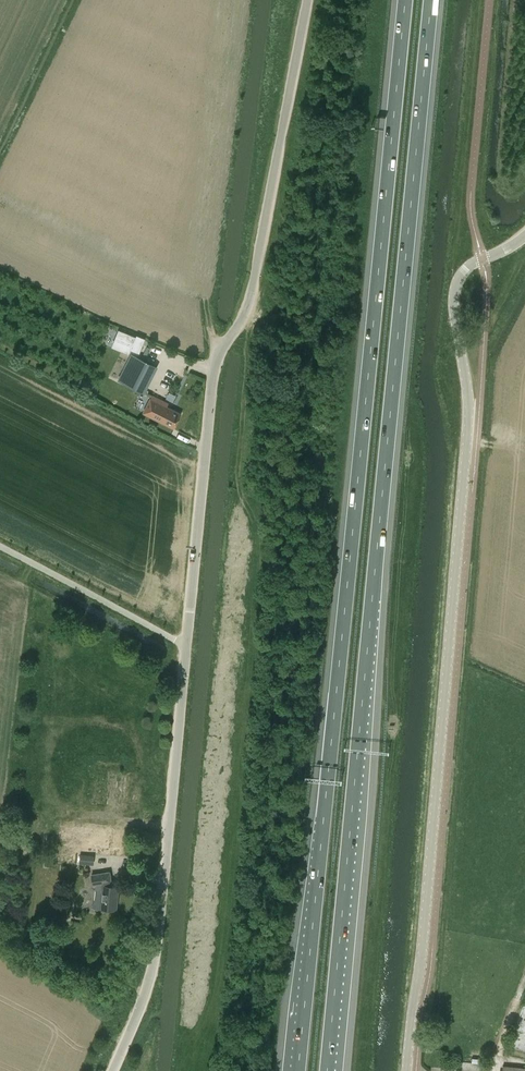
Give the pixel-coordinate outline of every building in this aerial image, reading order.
[(129,353),(130,349),(140,353),(145,338),(136,335),(136,337),(119,330),(112,346),(129,353)] [(132,354),(118,380),(142,392),(156,366),(132,354)] [(81,379),(78,385),(91,392),(94,387),(81,379)] [(152,395),(143,412),(174,428),(181,413),(167,406),(169,403),(152,395)] [(94,856),(81,855),(80,862),(93,863),(94,856)] [(103,914),(107,908),(117,909),(119,886),(113,886),(110,872),(92,875),(94,887),(95,887),(96,892),(95,900),(91,910),(103,914)]
